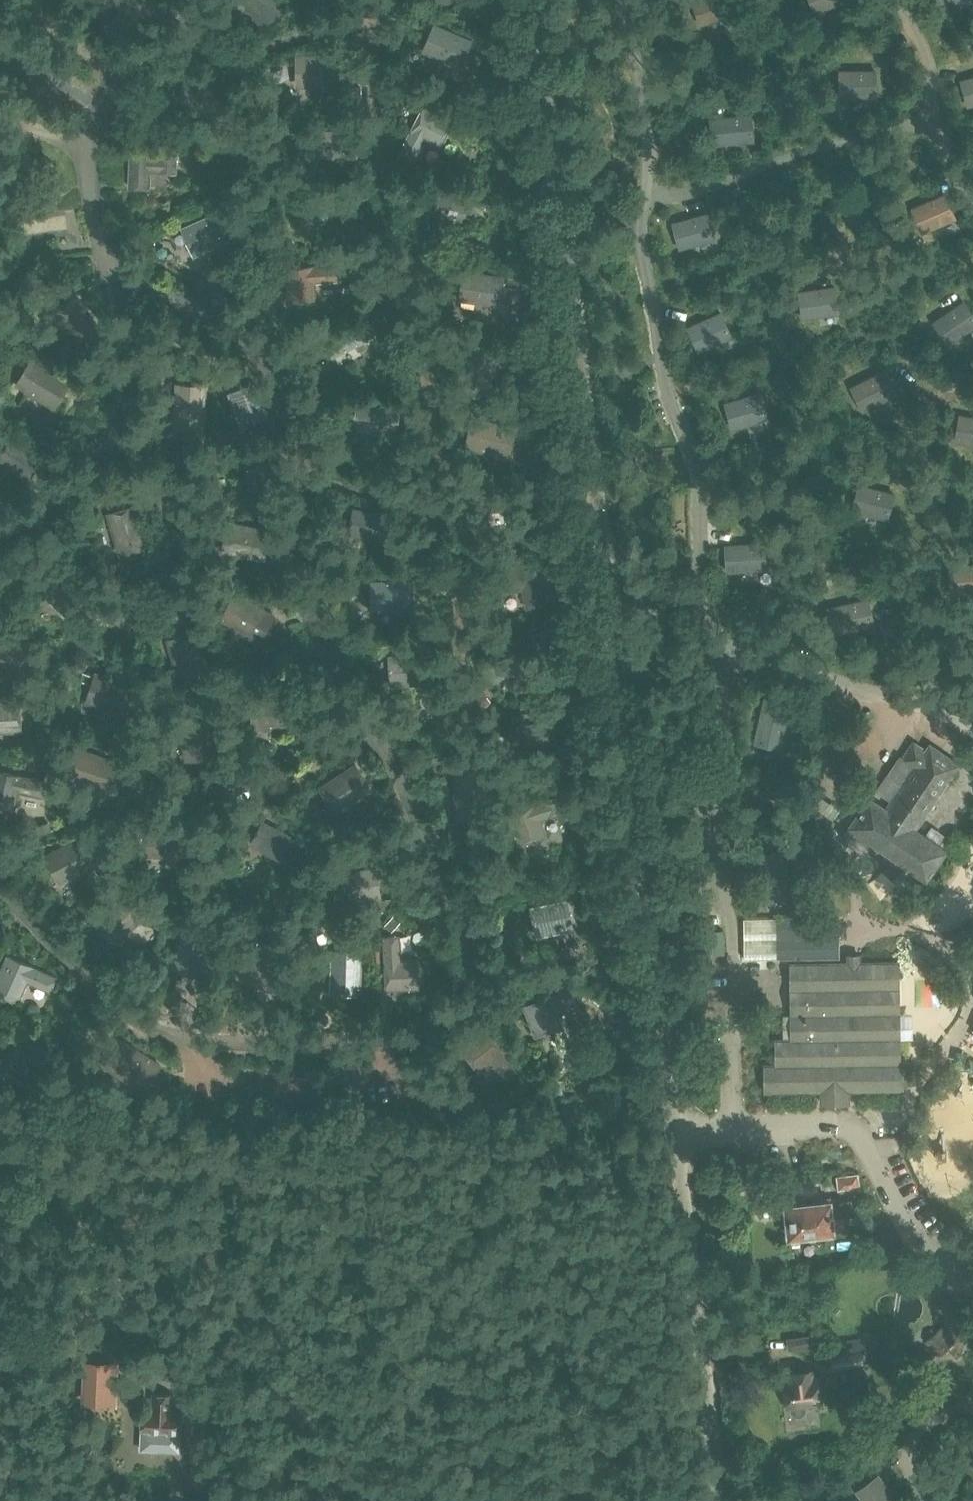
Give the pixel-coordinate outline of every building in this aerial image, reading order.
[(276,0),(241,0),(262,29),(285,13),(276,0)] [(699,25),(736,13),(732,0),(692,0),(699,25)] [(814,13),(846,0),(809,0),(814,13)] [(430,26),(419,52),(460,70),(472,43),(430,26)] [(300,84),(342,83),(342,54),(297,55),(297,70),(299,69),(300,84)] [(876,97),(877,69),(839,69),(839,97),(876,97)] [(960,78),(967,106),(972,104),(972,75),(960,78)] [(439,146),(452,121),(424,106),(400,153),(413,159),(424,138),(439,146)] [(755,141),(752,113),(710,116),(712,145),(755,141)] [(349,129),(305,131),(305,145),(350,143),(349,129)] [(178,155),(129,153),(128,186),(150,187),(151,172),(177,173),(178,155)] [(431,188),(428,202),(473,214),(477,201),(431,188)] [(345,189),(295,201),(298,215),(349,203),(345,189)] [(911,207),(921,233),(957,218),(946,192),(911,207)] [(195,254),(228,240),(216,212),(182,226),(195,254)] [(709,212),(672,221),(679,249),(717,239),(709,212)] [(315,280),(339,278),(338,263),(286,268),(288,299),(317,297),(315,280)] [(459,271),(455,300),(500,306),(504,277),(459,271)] [(798,290),(802,319),(840,312),(836,284),(798,290)] [(75,344),(100,327),(77,293),(52,310),(75,344)] [(964,299),(932,320),(948,344),(972,328),(972,313),(964,299)] [(722,310),(687,325),(697,352),(733,336),(722,310)] [(363,326),(325,344),(332,359),(370,340),(369,339),(363,326)] [(487,391),(499,351),(471,343),(459,383),(487,391)] [(56,406),(70,380),(32,358),(17,383),(56,406)] [(897,394),(884,369),(850,386),(863,412),(897,394)] [(204,429),(206,384),(177,383),(175,427),(204,429)] [(252,383),(224,393),(237,431),(265,421),(252,383)] [(768,418),(761,391),(724,401),(732,429),(768,418)] [(355,417),(355,418),(378,421),(388,422),(399,424),(399,422),(400,409),(356,404),(355,417)] [(954,441),(972,444),(972,415),(959,413),(954,441)] [(509,456),(516,427),(473,416),(466,444),(509,456)] [(11,436),(0,452),(0,462),(27,481),(43,458),(11,436)] [(250,480),(285,471),(277,443),(242,452),(250,480)] [(859,482),(852,510),(889,519),(896,491),(859,482)] [(503,495),(462,502),(464,518),(506,511),(503,495)] [(120,553),(148,545),(136,505),(108,513),(120,553)] [(349,534),(387,541),(392,514),(354,507),(349,534)] [(264,559),(270,530),(229,521),(223,550),(264,559)] [(767,540),(724,543),(726,571),(769,568),(767,540)] [(67,615),(88,594),(56,563),(36,584),(67,615)] [(951,592),(972,591),(972,563),(950,564),(951,592)] [(521,589),(526,608),(544,604),(535,566),(494,576),(498,595),(521,589)] [(372,609),(413,609),(413,580),(372,580),(372,609)] [(259,640),(274,614),(236,592),(221,617),(259,640)] [(875,624),(869,597),(828,606),(835,633),(875,624)] [(31,644),(0,623),(0,658),(15,668),(31,644)] [(178,674),(205,666),(195,631),(167,639),(178,674)] [(530,651),(478,667),(483,684),(535,668),(530,651)] [(390,684),(433,683),(431,653),(389,655),(390,684)] [(129,715),(138,687),(96,672),(87,700),(129,715)] [(253,727),(297,726),(297,696),(253,697),(253,727)] [(792,703),(764,696),(753,742),(782,749),(792,703)] [(21,730),(20,701),(0,702),(0,731),(21,730)] [(186,759),(215,754),(209,712),(180,717),(186,759)] [(556,721),(509,726),(510,742),(557,737),(556,721)] [(927,881),(948,849),(918,828),(961,763),(929,740),(925,746),(913,739),(902,755),(900,754),(887,774),(900,784),(885,805),(869,794),(845,830),(867,846),(870,842),(927,881)] [(108,789),(118,761),(78,747),(68,775),(108,789)] [(337,811),(372,788),(356,763),(321,786),(337,811)] [(45,780),(0,770),(0,803),(15,806),(18,790),(42,795),(45,780)] [(540,818),(563,810),(558,796),(509,812),(519,843),(546,834),(540,818)] [(297,838),(262,819),(249,843),(284,862),(297,838)] [(144,856),(184,857),(184,829),(145,828),(144,856)] [(60,881),(98,861),(84,835),(46,855),(60,881)] [(793,895),(782,848),(754,855),(765,902),(793,895)] [(336,903),(380,895),(377,881),(375,881),(373,867),(331,875),(336,903)] [(538,935),(573,927),(567,897),(531,905),(538,935)] [(837,916),(775,916),(776,956),(838,955),(837,916)] [(201,974),(210,935),(182,928),(173,968),(201,974)] [(387,988),(419,986),(417,958),(401,959),(399,935),(384,936),(387,988)] [(272,989),(287,952),(259,940),(244,978),(272,989)] [(361,992),(362,952),(332,951),(331,991),(361,992)] [(902,1062),(900,959),(862,960),(861,952),(854,952),(847,952),(847,960),(791,961),(790,1016),(797,1016),(797,1036),(775,1036),(775,1061),(764,1061),(764,1091),(829,1090),(829,1096),(843,1097),(843,1090),(904,1089),(904,1063),(902,1062)] [(56,976),(8,955),(0,972),(0,986),(21,995),(28,980),(50,989),(56,976)] [(573,986),(523,1005),(535,1036),(562,1026),(557,1010),(579,1002),(573,986)] [(907,1023),(922,1023),(922,999),(907,999),(907,1023)] [(507,1079),(519,1069),(486,1028),(462,1048),(479,1070),(492,1060),(507,1079)] [(144,1088),(160,1064),(123,1040),(107,1064),(144,1088)] [(0,1051),(0,1072),(32,1088),(45,1062),(4,1042),(0,1051)] [(845,1117),(844,1098),(813,1100),(813,1118),(845,1117)] [(859,1186),(857,1173),(837,1175),(839,1188),(859,1186)] [(828,1201),(828,1203),(788,1207),(791,1233),(831,1229),(831,1230),(844,1228),(842,1200),(828,1201)] [(958,1339),(943,1324),(926,1340),(939,1355),(958,1339)] [(830,1341),(831,1353),(829,1354),(833,1369),(865,1364),(863,1351),(866,1351),(865,1338),(830,1341)] [(83,1360),(81,1403),(116,1405),(118,1361),(83,1360)] [(786,1385),(786,1387),(781,1389),(782,1399),(787,1400),(788,1406),(820,1402),(818,1376),(814,1376),(813,1369),(787,1372),(788,1384),(786,1385)] [(853,1379),(838,1380),(839,1397),(845,1396),(853,1395),(855,1395),(853,1379)] [(141,1431),(140,1451),(167,1452),(168,1432),(181,1432),(182,1412),(170,1412),(171,1394),(153,1393),(152,1411),(142,1411),(141,1431)] [(879,1472),(857,1489),(865,1500),(900,1500),(879,1472)]
